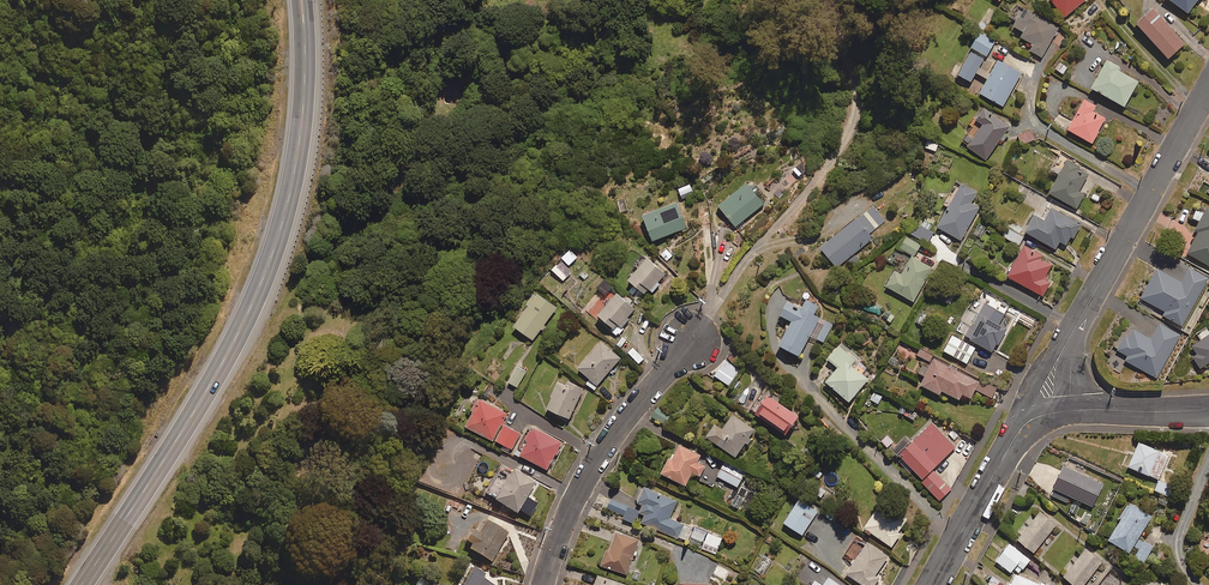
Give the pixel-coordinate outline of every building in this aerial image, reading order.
[(1065,18),(1086,0),(1049,0),(1065,18)] [(1189,16),(1201,0),(1168,0),(1189,16)] [(1017,6),(1010,20),(1016,24),(1013,29),(1024,35),(1022,39),(1034,46),(1031,52),(1042,59),(1059,29),(1017,6)] [(1185,46),(1153,12),(1137,27),(1169,62),(1185,46)] [(972,51),(987,58),(995,43),(981,35),(972,51)] [(970,54),(958,78),(972,86),(978,76),(988,82),(980,96),(1003,108),(1021,76),(999,63),(991,77),(980,71),(985,62),(970,54)] [(1071,69),(1060,61),(1052,71),(1063,79),(1071,69)] [(956,78),(962,67),(955,63),(949,74),(956,78)] [(1119,69),(1107,63),(1092,91),(1125,109),(1139,84),(1118,72),(1119,69)] [(1096,108),(1084,102),(1068,132),(1093,145),(1106,120),(1093,113),(1096,108)] [(977,122),(984,127),(968,149),(986,162),(1010,128),(985,111),(977,122)] [(1017,135),(1021,147),(1036,142),(1032,130),(1017,135)] [(940,146),(928,141),(924,149),(936,154),(940,146)] [(1078,210),(1085,197),(1079,194),(1090,174),(1067,162),(1050,195),(1078,210)] [(807,171),(801,165),(780,186),(785,191),(807,171)] [(763,207),(747,186),(719,208),(735,228),(763,207)] [(977,196),(961,187),(938,230),(962,243),(979,212),(971,208),(977,196)] [(686,229),(676,206),(641,222),(651,245),(686,229)] [(885,222),(873,208),(821,251),(836,270),(873,239),(869,235),(885,222)] [(1208,209),(1196,232),(1199,234),(1188,255),(1208,266),(1208,209)] [(1082,226),(1053,210),(1045,224),(1035,218),(1026,234),(1056,251),(1060,243),(1069,248),(1082,226)] [(1002,237),(1020,246),(1024,238),(1020,236),(1023,230),(1010,222),(1002,237)] [(934,235),(919,226),(913,236),(928,245),(934,235)] [(922,247),(908,239),(901,251),(914,259),(922,247)] [(1044,256),(1026,246),(1008,280),(1043,299),(1051,284),(1045,281),(1052,267),(1042,261),(1044,256)] [(674,256),(666,249),(660,256),(668,263),(674,256)] [(666,275),(644,257),(635,268),(639,271),(628,284),(644,297),(649,291),(653,294),(660,286),(658,285),(666,275)] [(932,271),(912,259),(902,278),(895,274),(887,289),(914,304),(932,271)] [(567,277),(556,267),(552,272),(563,282),(567,277)] [(1208,279),(1190,269),(1182,284),(1158,271),(1142,301),(1165,314),(1163,317),(1182,327),(1208,279)] [(556,311),(536,297),(514,330),(534,344),(556,311)] [(597,319),(618,336),(631,321),(629,319),(634,313),(615,298),(597,319)] [(823,345),(832,327),(814,318),(818,309),(807,303),(802,312),(787,305),(781,320),(792,325),(779,351),(800,360),(810,339),(823,345)] [(966,340),(993,355),(998,346),(999,347),(1007,332),(999,327),(1005,317),(985,306),(966,340)] [(897,317),(885,310),(881,318),(892,324),(897,317)] [(1160,326),(1152,341),(1131,329),(1118,353),(1129,358),(1126,363),(1157,380),(1180,336),(1160,326)] [(976,349),(952,337),(943,354),(967,366),(976,349)] [(1191,350),(1196,356),(1193,359),(1201,371),(1208,366),(1208,337),(1191,350)] [(621,361),(601,344),(578,372),(589,382),(586,385),(594,392),(621,361)] [(876,373),(841,345),(827,362),(838,371),(826,385),(849,405),(876,373)] [(935,355),(920,348),(916,357),(931,364),(935,355)] [(632,350),(627,354),(641,369),(646,364),(632,350)] [(738,369),(724,358),(713,372),(726,383),(738,369)] [(925,380),(921,388),(941,398),(943,395),(959,403),(962,397),(971,401),(976,392),(992,400),(997,391),(934,360),(930,369),(923,365),(918,377),(925,380)] [(526,374),(517,369),(509,385),(517,389),(526,374)] [(569,423),(583,392),(567,385),(566,387),(558,384),(546,413),(569,423)] [(797,411),(765,386),(751,405),(783,429),(797,411)] [(883,397),(873,393),(869,401),(878,406),(883,397)] [(507,416),(478,402),(465,429),(512,452),(520,436),(501,427),(507,416)] [(672,415),(655,405),(649,416),(665,426),(672,415)] [(752,434),(748,432),(754,424),(731,408),(720,423),(713,418),(704,430),(734,451),(743,438),(747,441),(752,434)] [(932,424),(913,443),(907,437),(891,452),(940,502),(952,491),(933,471),(956,448),(932,424)] [(560,445),(533,431),(520,457),(547,471),(560,445)] [(894,443),(888,436),(880,443),(887,450),(894,443)] [(1169,455),(1138,440),(1127,463),(1158,478),(1169,455)] [(699,473),(704,463),(696,459),(699,452),(678,441),(671,454),(668,452),(659,469),(684,482),(691,469),(699,473)] [(745,471),(723,459),(716,473),(737,485),(745,471)] [(1102,482),(1062,463),(1052,485),(1055,486),(1051,493),(1067,501),(1070,494),(1092,504),(1102,482)] [(535,485),(513,472),(494,504),(516,517),(535,485)] [(1175,485),(1159,479),(1156,489),(1171,495),(1175,485)] [(643,483),(636,498),(641,501),(638,509),(612,496),(607,507),(622,514),(622,516),(636,523),(638,518),(681,539),(688,525),(669,516),(677,499),(643,483)] [(827,489),(819,483),(813,491),(821,497),(827,489)] [(817,509),(799,497),(783,520),(801,532),(817,509)] [(907,517),(882,498),(863,523),(891,545),(900,532),(898,530),(907,517)] [(1139,534),(1151,514),(1130,501),(1107,537),(1129,550),(1133,544),(1138,547),(1133,555),(1142,561),(1153,543),(1139,534)] [(1056,523),(1040,509),(1017,536),(1034,550),(1056,523)] [(508,534),(487,523),(480,536),(473,532),(464,549),(492,564),(508,534)] [(707,530),(691,523),(685,535),(688,536),(686,540),(699,546),(707,530)] [(636,549),(634,548),(639,537),(615,528),(609,546),(605,544),(599,562),(625,572),(633,552),(635,553),(636,549)] [(707,530),(699,546),(715,553),(722,537),(707,530)] [(851,561),(845,570),(865,584),(873,584),(879,577),(874,573),(888,555),(858,534),(843,555),(851,561)] [(1008,541),(995,559),(1012,572),(1016,567),(1020,570),(1030,557),(1008,541)] [(1076,553),(1064,568),(1066,569),(1063,573),(1078,584),(1082,584),(1102,560),(1085,546),(1078,554),(1076,553)] [(771,558),(762,553),(752,568),(762,574),(771,558)] [(727,569),(717,564),(714,572),(724,577),(727,569)] [(482,583),(486,577),(473,570),(465,584),(486,584),(482,583)] [(1015,571),(1009,584),(1046,584),(1015,571)] [(626,583),(597,572),(592,584),(593,584),(625,584),(626,583)] [(827,573),(821,582),(813,577),(808,584),(844,584),(827,573)] [(993,574),(987,581),(992,584),(1004,584),(1005,583),(993,574)] [(1147,574),(1139,584),(1161,584),(1147,574)]
